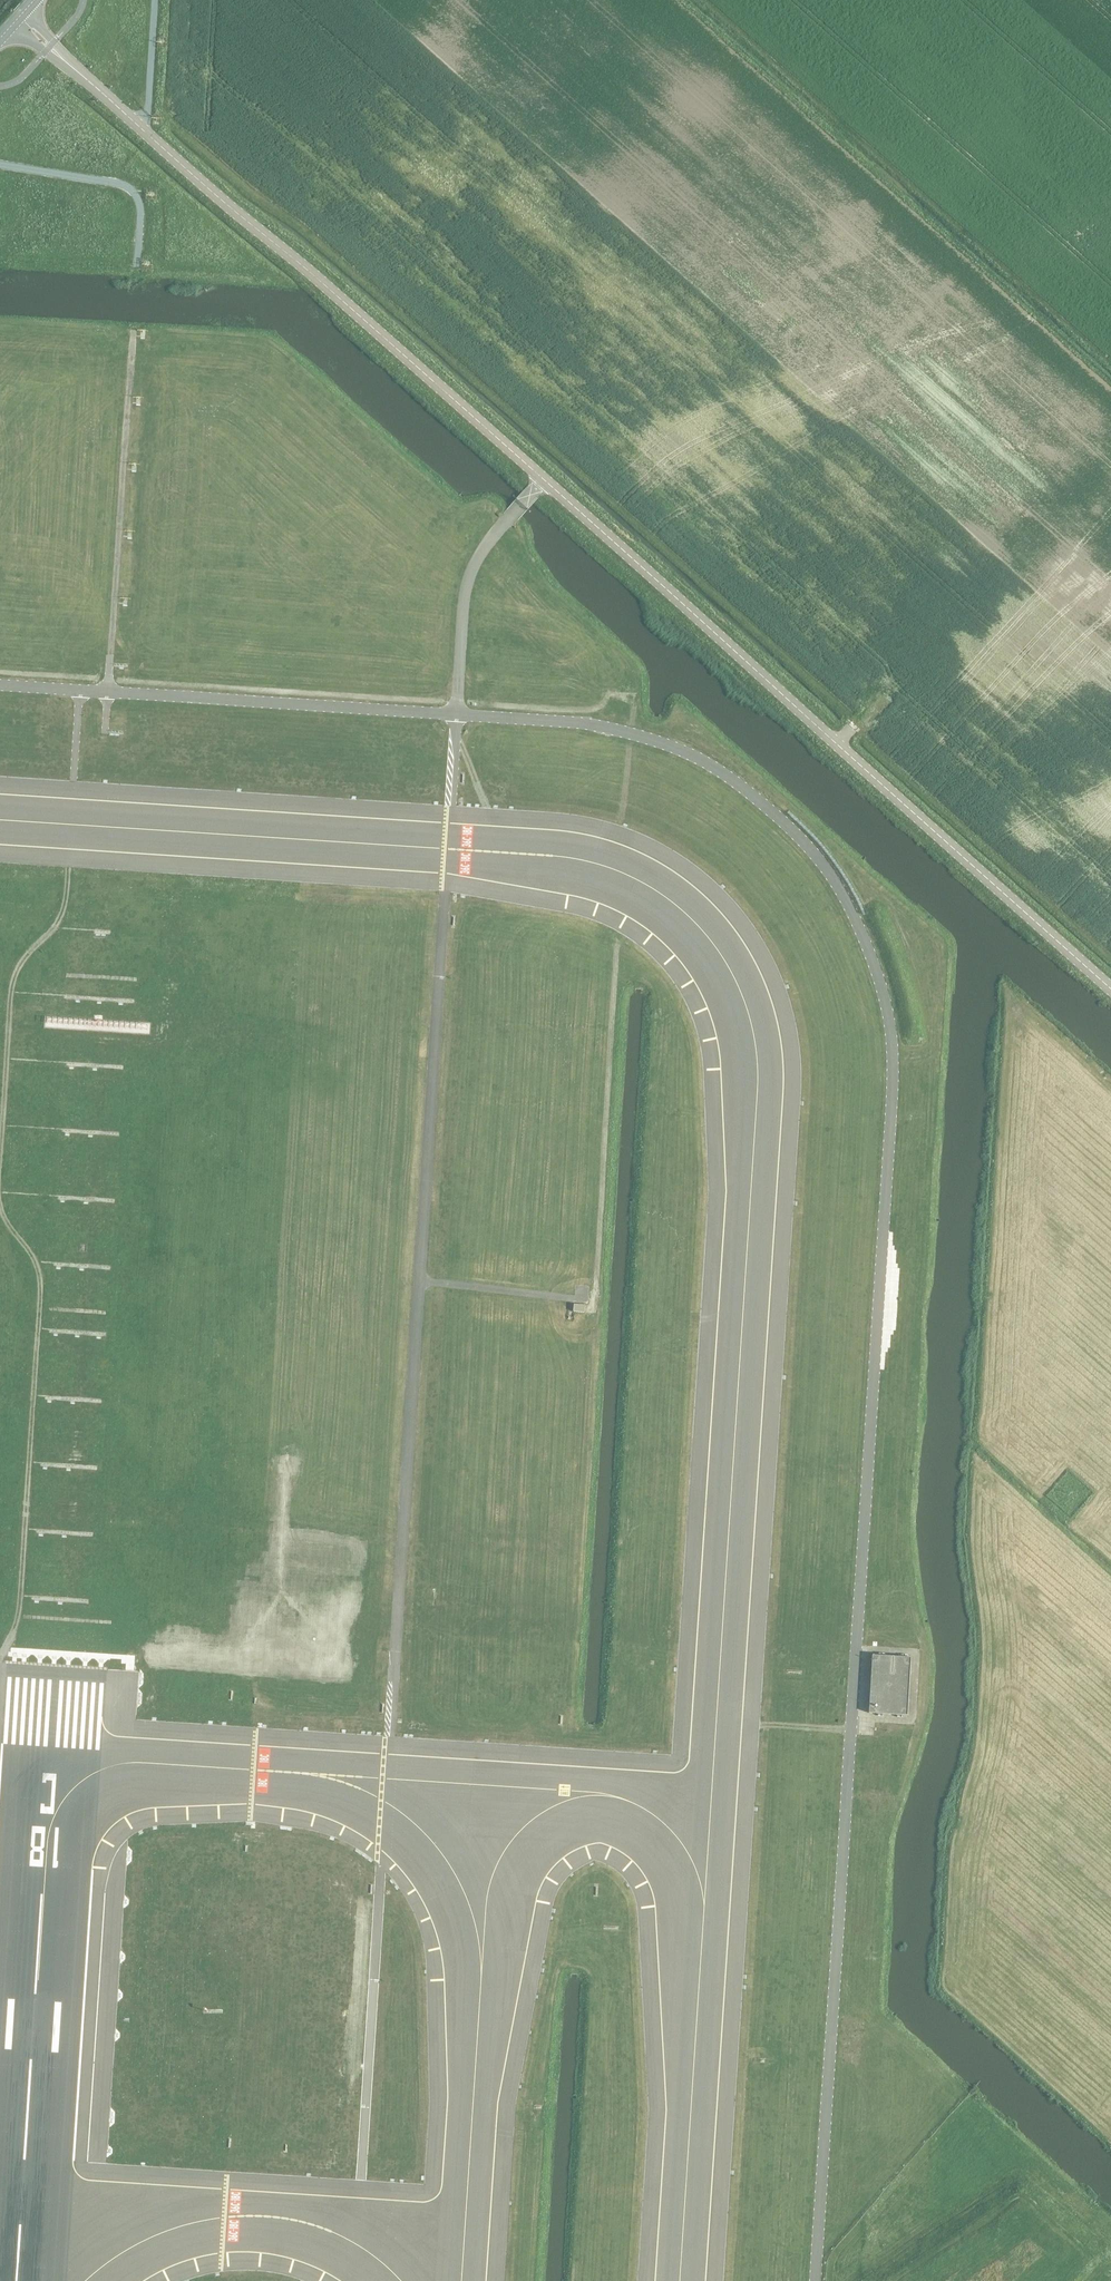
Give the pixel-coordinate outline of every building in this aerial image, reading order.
[(586,1304),(574,1303),(573,1311),(585,1312),(586,1304)] [(915,1658),(875,1655),(868,1715),(911,1720),(915,1658)]
